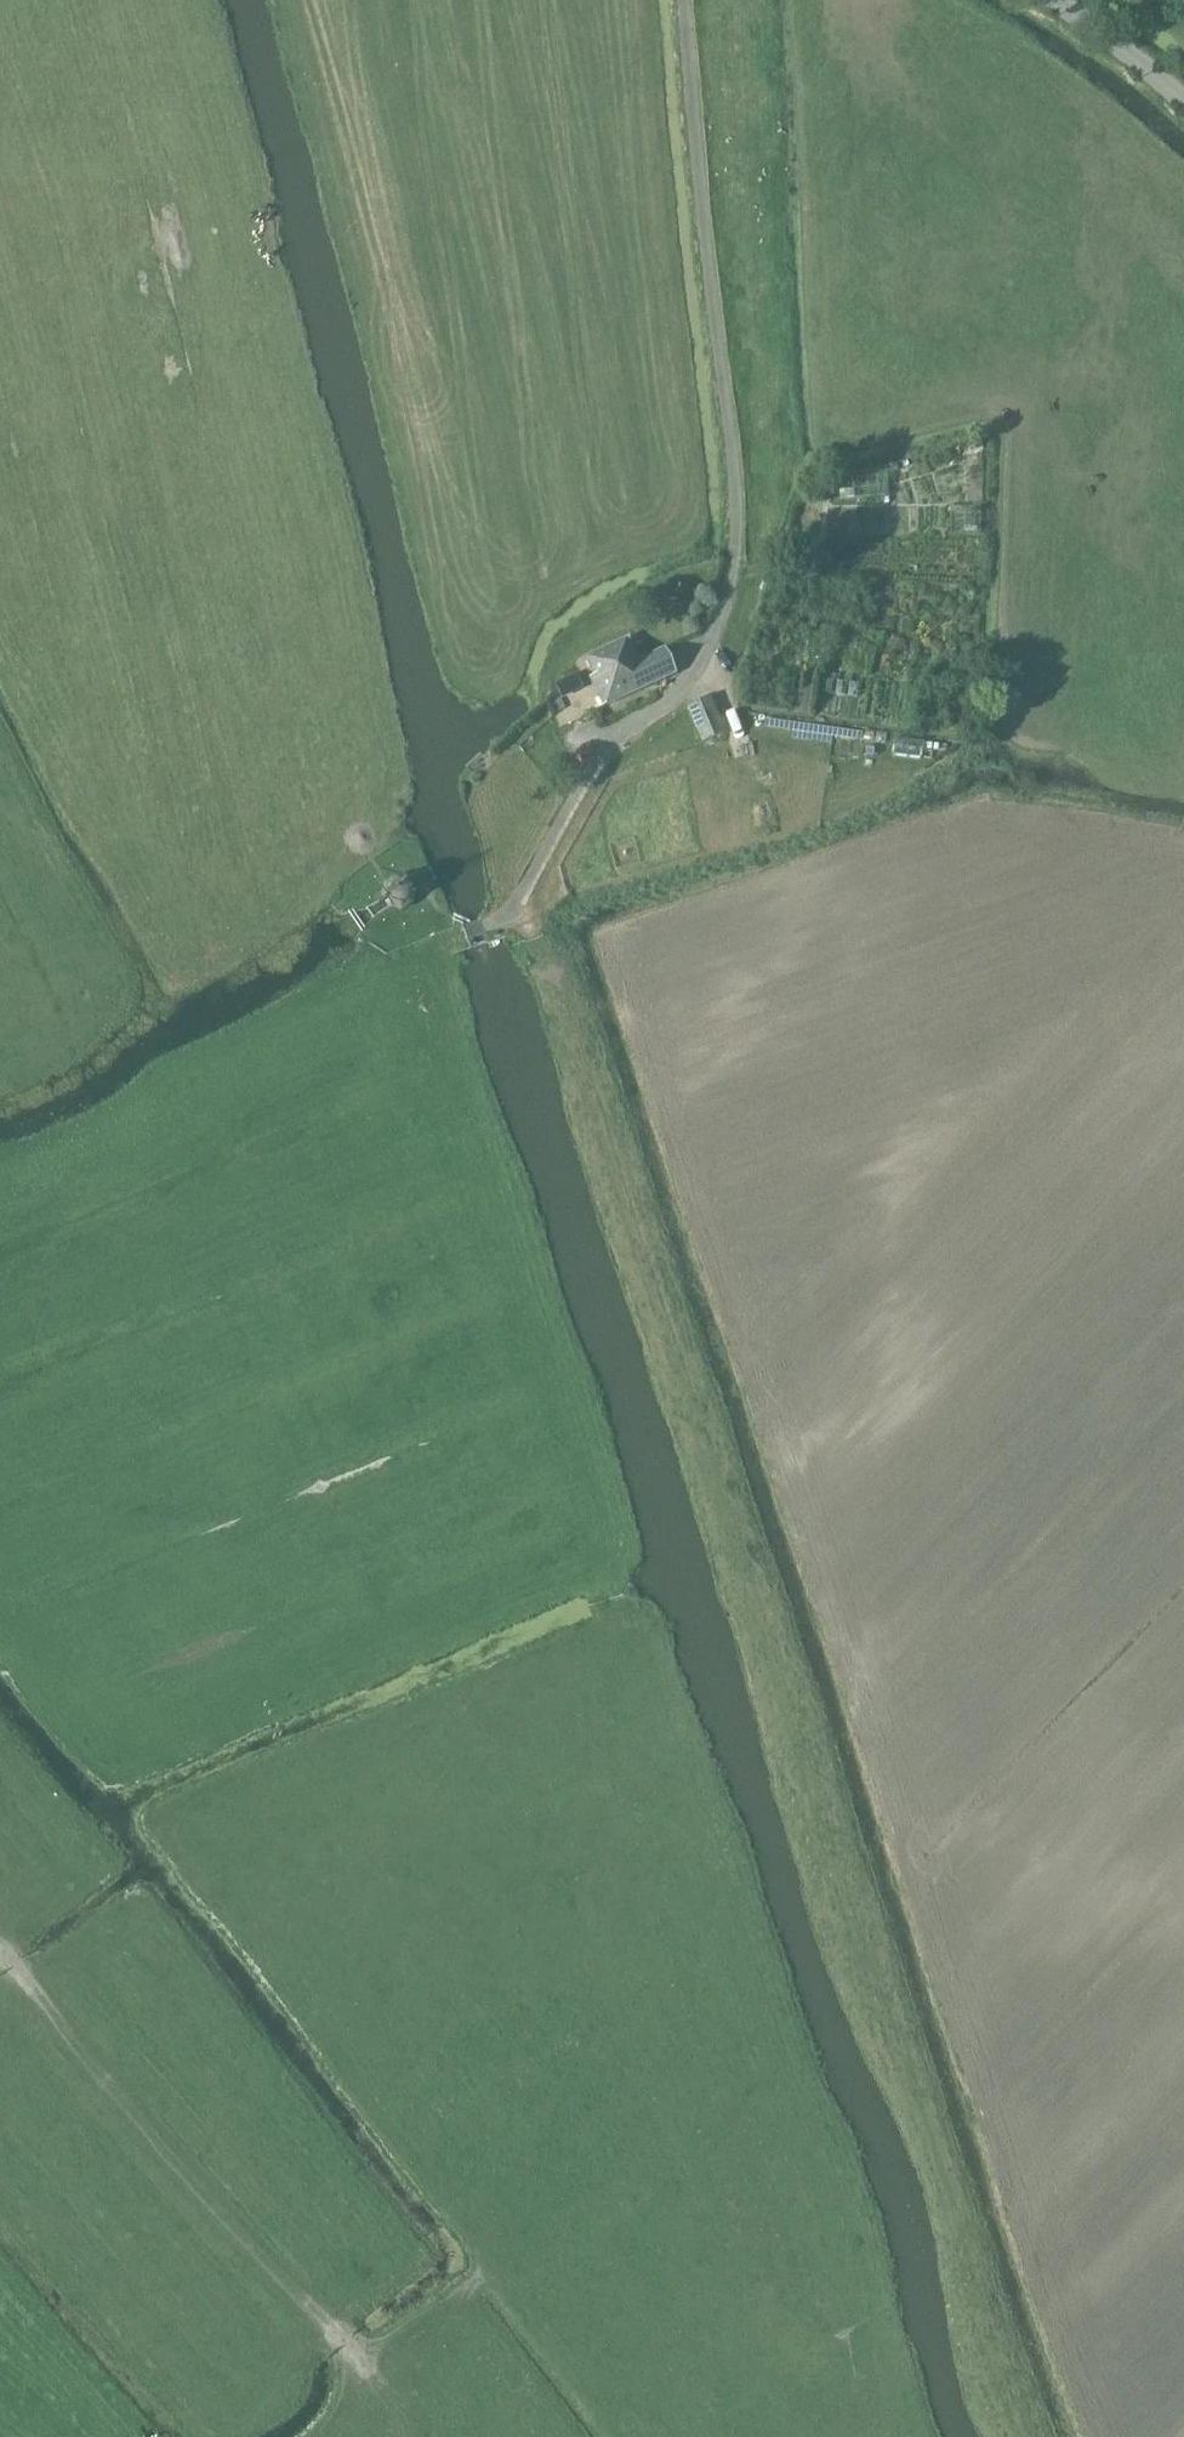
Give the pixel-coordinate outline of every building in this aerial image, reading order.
[(627,639),(586,658),(594,676),(589,678),(602,707),(674,675),(663,651),(637,662),(627,639)] [(561,695),(583,687),(575,666),(553,674),(561,695)] [(688,706),(702,742),(726,733),(711,696),(688,706)] [(381,898),(381,899),(389,909),(403,912),(414,905),(419,892),(410,881),(397,879),(383,887),(381,898)]
